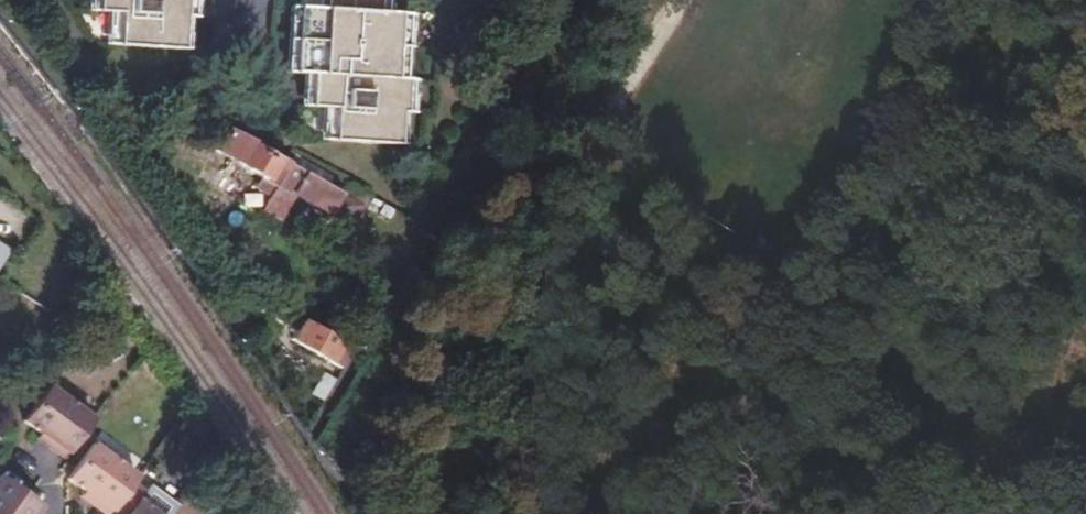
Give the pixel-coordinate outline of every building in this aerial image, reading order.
[(95,10),(118,11),(116,42),(179,46),(181,15),(192,15),(193,0),(95,0),(95,10)] [(321,9),(298,8),(294,73),(308,73),(306,108),(331,110),(329,142),(393,146),(395,114),(407,115),(409,82),(398,81),(402,14),(385,14),(386,0),(321,0),(321,9)] [(214,151),(275,186),(287,163),(227,129),(214,151)] [(287,163),(275,186),(348,228),(368,195),(348,184),(343,194),(287,163)] [(304,324),(320,334),(328,320),(312,310),(304,324)] [(346,349),(320,334),(304,324),(300,321),(289,341),(338,371),(339,369),(337,368),(348,350),(346,349)] [(62,455),(64,454),(92,415),(48,384),(23,419),(40,431),(53,441),(49,446),(62,455)] [(36,437),(49,446),(53,441),(40,431),(36,437)] [(135,473),(92,441),(66,476),(83,489),(96,498),(92,504),(105,513),(109,509),(131,480),(135,473)] [(38,507),(27,499),(0,478),(0,513),(33,513),(38,507)] [(137,498),(143,489),(131,480),(109,509),(115,513),(158,513),(137,498)] [(143,489),(137,498),(158,513),(169,513),(176,504),(148,483),(143,489)] [(79,494),(92,504),(96,498),(83,489),(79,494)]
